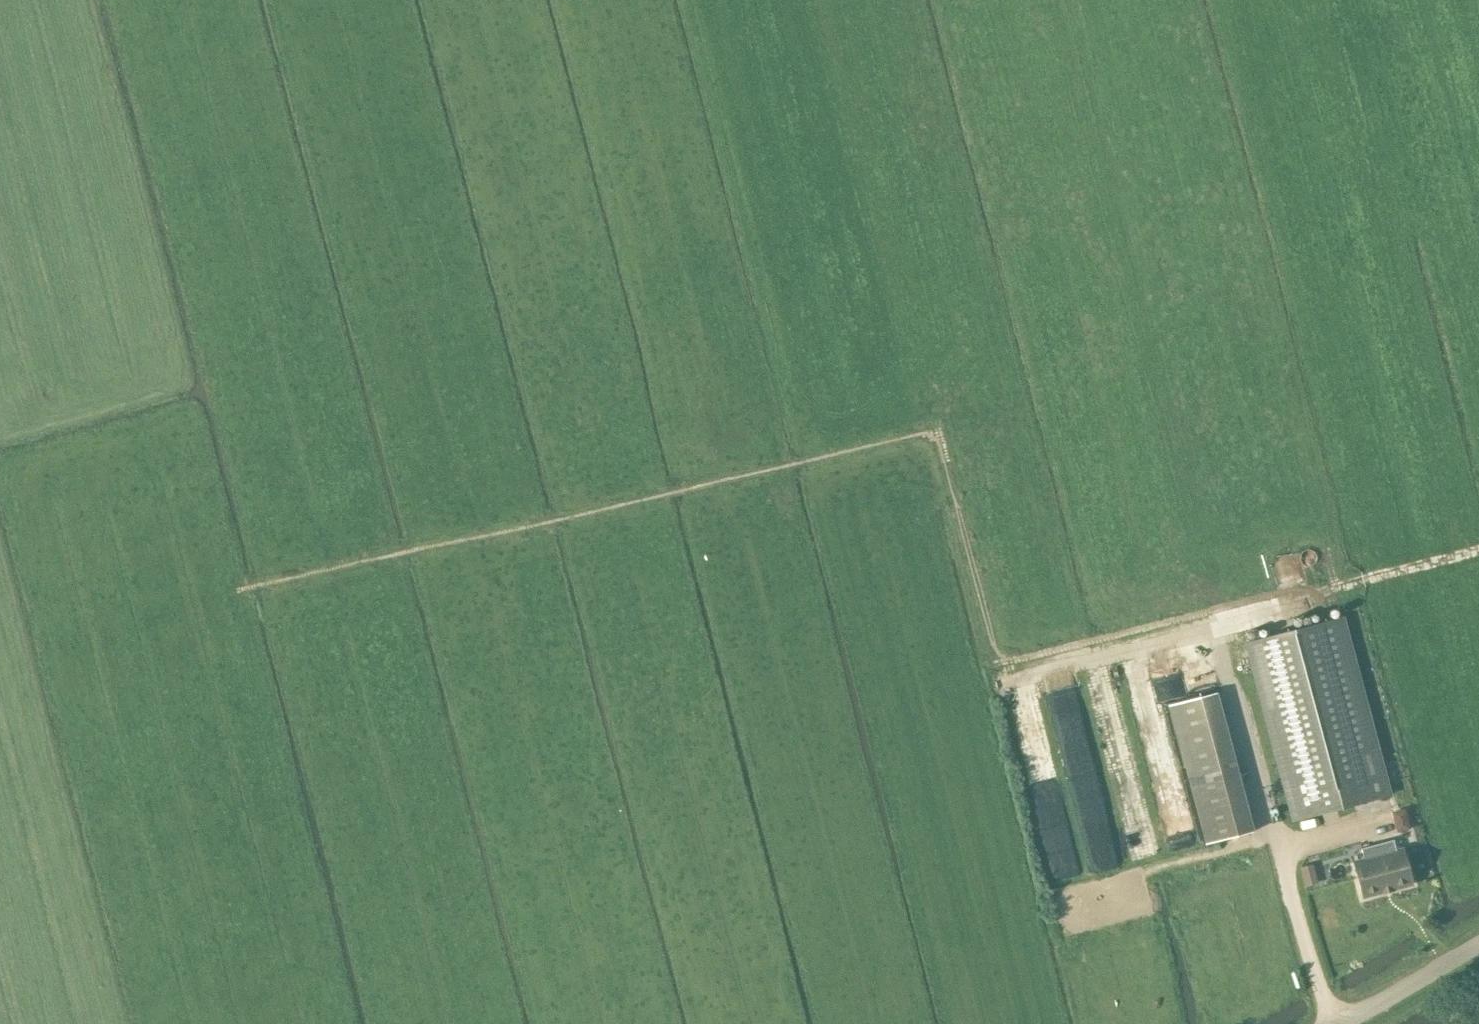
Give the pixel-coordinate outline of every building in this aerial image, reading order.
[(1341,617),(1248,642),(1295,820),(1388,795),(1341,617)] [(1364,859),(1354,862),(1363,897),(1382,892),(1382,893),(1393,890),(1392,889),(1412,884),(1402,849),(1397,851),(1394,840),(1394,839),(1361,848),(1361,849),(1364,859)] [(1313,864),(1300,868),(1302,877),(1315,874),(1313,864)]
